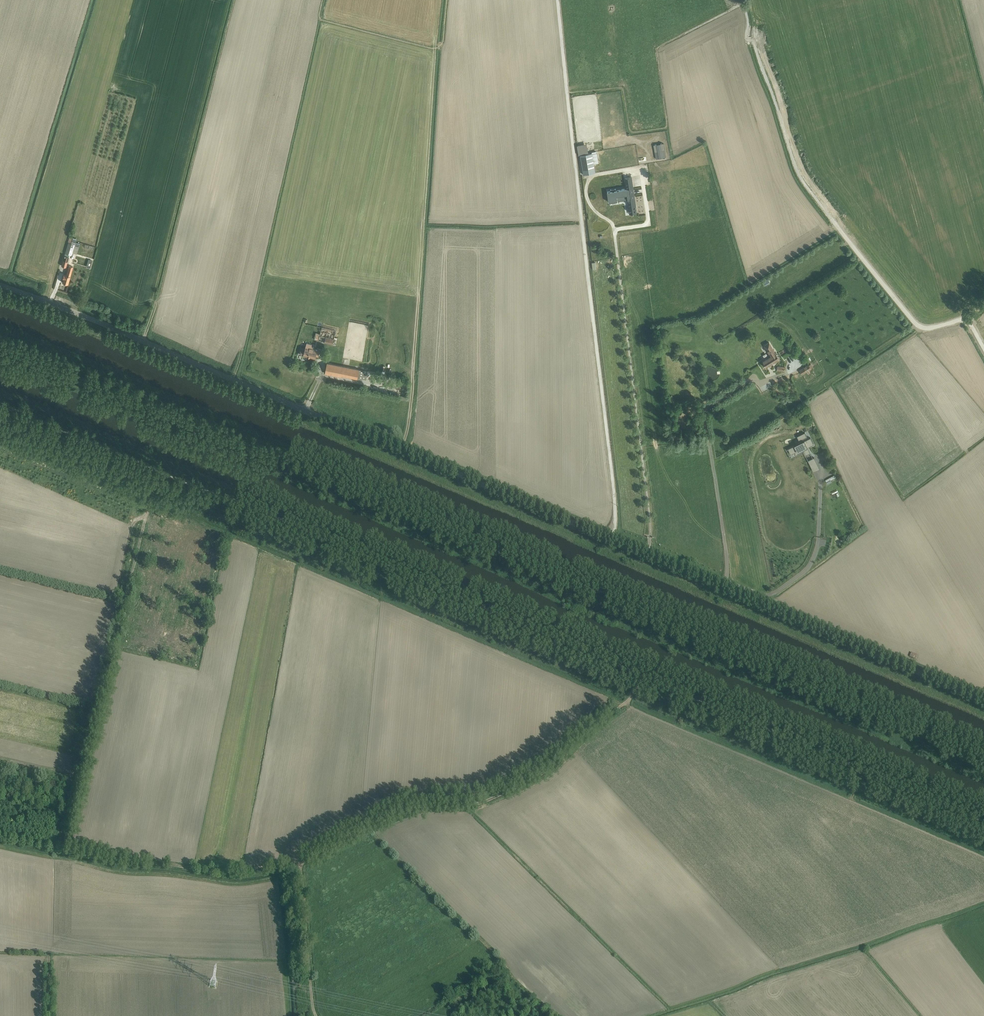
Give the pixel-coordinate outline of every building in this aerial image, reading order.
[(664,142),(654,144),(656,158),(666,157),(664,142)] [(580,154),(589,153),(587,143),(577,144),(579,155),(580,154)] [(589,153),(580,154),(583,174),(596,172),(594,163),(599,162),(597,150),(592,151),(592,152),(589,153)] [(612,192),(608,192),(609,202),(617,200),(617,201),(622,200),(623,201),(624,201),(625,201),(626,200),(628,199),(629,205),(628,205),(628,208),(627,208),(627,210),(628,211),(629,211),(629,213),(637,212),(635,196),(633,188),(634,188),(632,176),(624,177),(626,188),(616,189),(616,190),(611,191),(612,192)] [(75,241),(68,239),(61,262),(67,264),(69,254),(72,255),(75,241)] [(68,281),(72,264),(69,263),(67,269),(64,268),(61,280),(68,281)] [(316,332),(314,339),(333,343),(336,344),(338,337),(335,336),(337,328),(322,325),(320,333),(316,332)] [(771,356),(763,361),(766,366),(779,358),(780,357),(778,353),(777,353),(770,342),(769,341),(764,345),(771,356)] [(305,349),(303,354),(315,358),(316,355),(319,356),(320,350),(314,348),(315,346),(312,345),(312,344),(307,342),(305,349)] [(358,378),(360,369),(327,362),(325,372),(341,375),(342,375),(358,378)] [(811,368),(809,365),(808,364),(799,370),(802,374),(807,371),(809,374),(811,373),(809,370),(812,368),(811,368)] [(360,369),(358,378),(366,379),(368,371),(360,369)] [(805,432),(797,435),(799,440),(807,436),(805,432)] [(810,437),(786,449),(789,455),(795,452),(796,454),(803,451),(805,454),(810,452),(808,447),(814,444),(810,437)] [(814,457),(808,460),(813,471),(820,468),(814,457)] [(835,474),(825,479),(826,482),(829,480),(830,482),(838,478),(835,474)]
